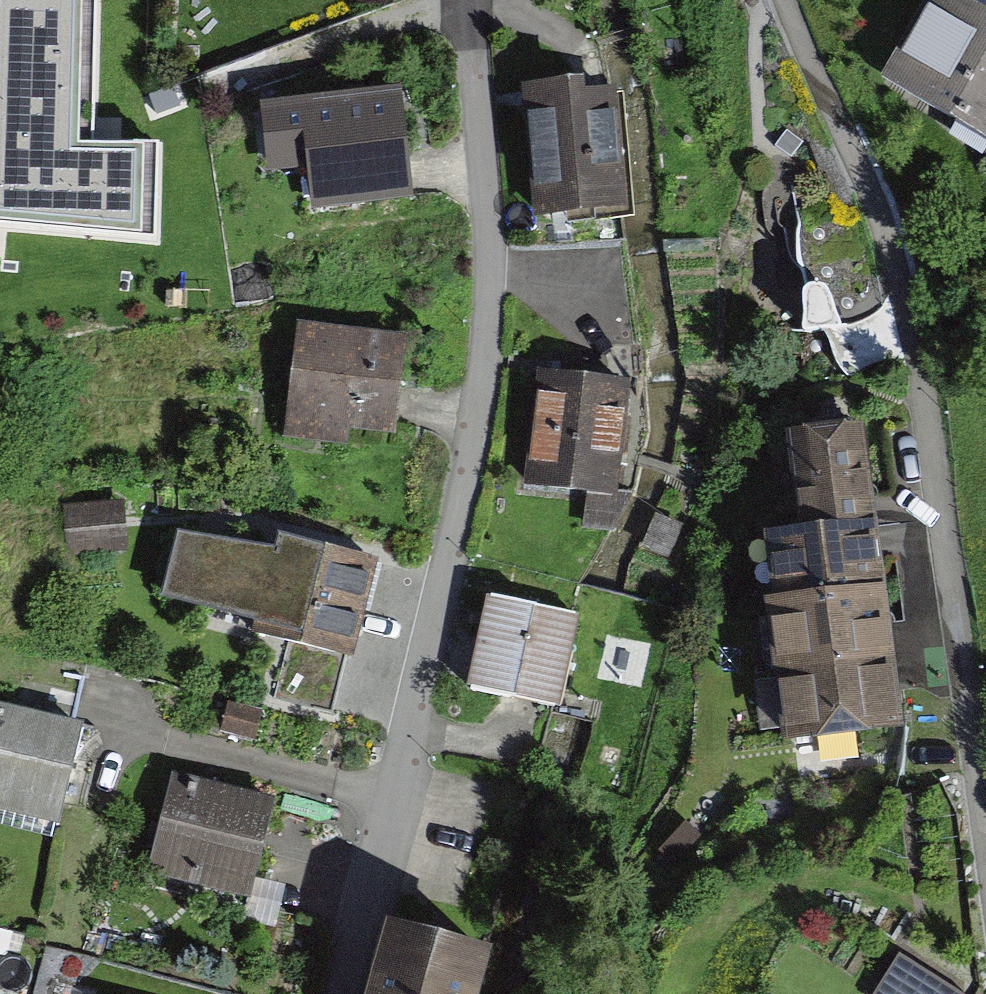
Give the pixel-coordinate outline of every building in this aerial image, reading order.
[(61,0),(0,0),(0,67),(57,70),(61,0)] [(961,0),(930,0),(885,78),(985,136),(985,14),(961,0)] [(626,217),(611,78),(519,88),(534,226),(626,217)] [(405,203),(394,101),(256,116),(262,174),(304,169),(309,214),(405,203)] [(849,394),(860,387),(882,373),(883,313),(868,265),(839,211),(809,149),(780,155),(772,156),(763,180),(760,206),(793,316),(820,366),(849,394)] [(387,354),(280,346),(271,466),(378,474),(387,354)] [(615,498),(629,382),(545,373),(532,488),(615,498)] [(875,497),(864,421),(791,431),(800,506),(875,497)] [(876,510),(875,497),(800,506),(757,512),(767,589),(884,575),(880,543),(876,510)] [(276,666),(308,574),(176,528),(144,620),(276,666)] [(892,638),(884,575),(767,589),(777,668),(894,653),(892,638)] [(576,613),(492,596),(470,702),(554,719),(576,613)] [(897,675),(894,653),(777,668),(786,746),(904,731),(897,675)] [(51,863),(72,760),(0,746),(0,853),(51,863)] [(244,933),(265,839),(149,814),(128,908),(244,933)] [(389,938),(375,993),(465,993),(474,958),(389,938)] [(899,959),(877,993),(955,993),(899,959)]
